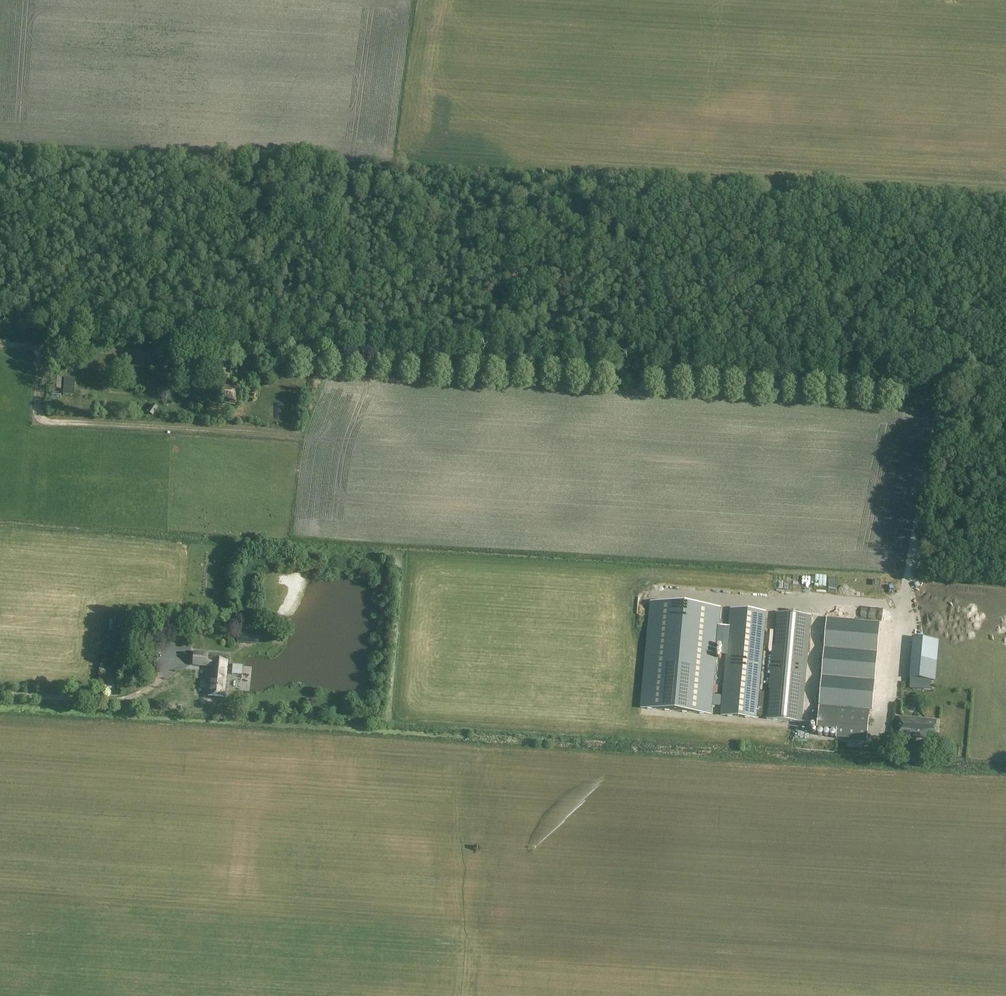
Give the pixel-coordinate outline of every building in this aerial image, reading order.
[(192,379),(210,380),(209,390),(219,390),(217,400),(235,402),(236,395),(237,395),(238,389),(237,389),(238,388),(219,386),(214,386),(214,380),(215,380),(216,365),(185,363),(183,380),(192,381),(192,379)] [(61,390),(62,378),(52,377),(51,389),(61,390)] [(158,408),(152,404),(148,412),(153,415),(158,408)] [(722,705),(723,697),(713,696),(720,609),(650,603),(641,709),(711,715),(712,704),(722,705)] [(730,610),(723,697),(722,705),(721,716),(757,719),(766,613),(730,610)] [(776,614),(767,719),(802,722),(811,617),(776,614)] [(870,708),(869,708),(877,622),(827,618),(817,729),(837,730),(836,738),(867,741),(870,708)] [(238,629),(237,643),(259,645),(259,631),(251,630),(251,627),(245,627),(244,630),(238,629)] [(178,645),(181,651),(189,647),(186,641),(178,645)] [(193,665),(210,667),(208,695),(224,697),(228,662),(207,660),(207,654),(194,653),(193,665)] [(920,654),(919,662),(918,677),(924,677),(942,679),(943,664),(944,656),(926,654),(920,654)] [(242,672),(242,662),(233,662),(232,672),(242,672)] [(930,706),(927,691),(917,692),(919,707),(930,706)] [(951,710),(951,723),(961,723),(962,710),(951,710)] [(937,720),(899,718),(898,737),(935,739),(937,720)]
